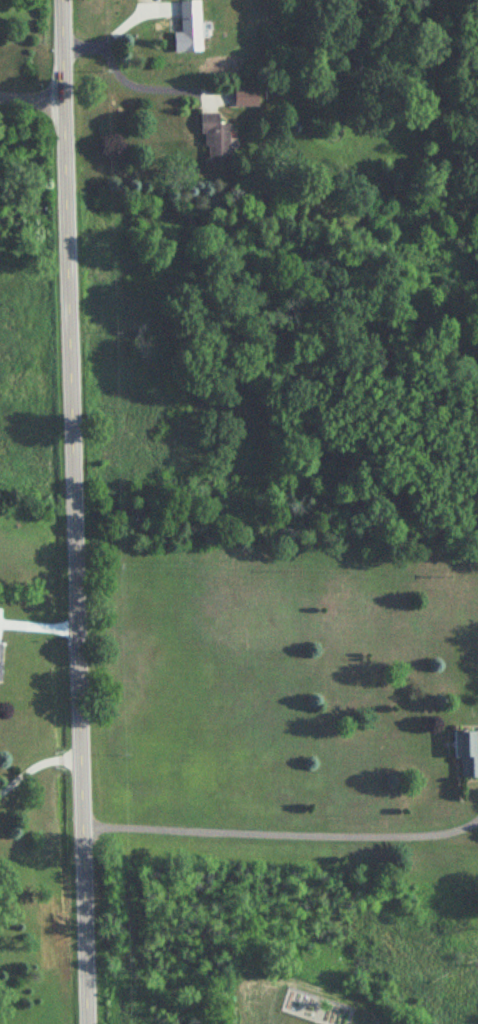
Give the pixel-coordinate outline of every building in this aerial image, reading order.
[(176,54),(201,54),(201,3),(176,3),(176,54)] [(258,88),(235,88),(235,107),(258,107),(258,88)] [(203,165),(230,164),(229,125),(219,126),(219,115),(203,115),(203,165)] [(461,760),(462,779),(477,779),(477,732),(454,732),(455,760),(461,760)]
